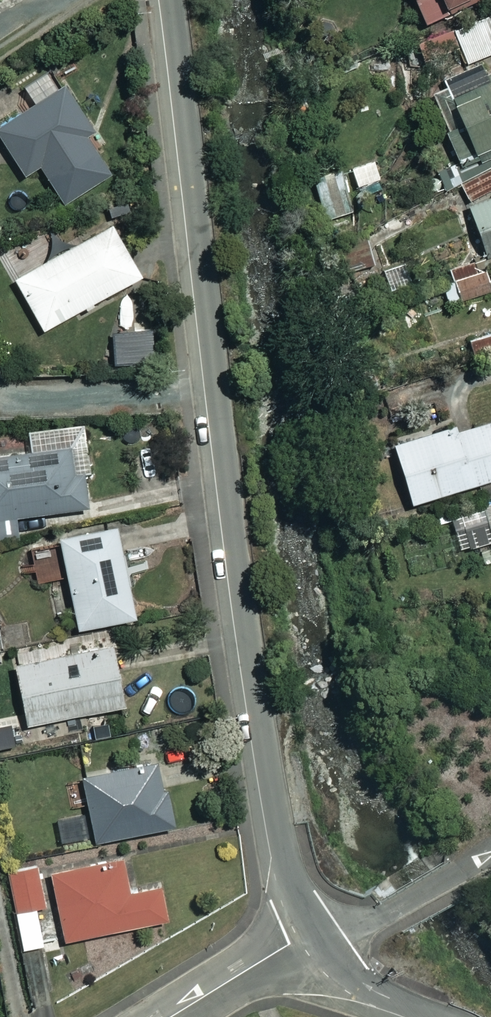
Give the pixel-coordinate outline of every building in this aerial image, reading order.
[(452,16),(485,0),(444,0),(452,16)] [(457,33),(470,65),(490,57),(490,19),(457,33)] [(481,69),(437,88),(455,130),(449,133),(463,165),(490,153),(490,76),(485,79),(481,69)] [(70,86),(0,129),(0,137),(25,178),(98,133),(70,86)] [(382,185),(377,162),(353,167),(359,190),(382,185)] [(357,213),(345,175),(316,184),(329,223),(357,213)] [(470,208),(488,258),(490,257),(490,201),(470,208)] [(148,281),(117,227),(19,281),(49,336),(148,281)] [(417,285),(409,261),(384,269),(392,293),(417,285)] [(487,273),(442,287),(448,306),(490,293),(490,287),(487,273)] [(166,422),(131,424),(132,441),(167,439),(166,422)] [(463,433),(461,426),(398,446),(417,507),(490,485),(490,424),(463,433)] [(33,436),(36,456),(0,461),(0,540),(17,538),(14,519),(101,508),(93,447),(67,451),(64,431),(33,436)] [(64,540),(65,546),(31,554),(34,567),(24,569),(25,575),(36,573),(38,586),(72,579),(83,631),(139,619),(120,528),(64,540)] [(117,649),(18,668),(29,727),(128,708),(117,649)] [(177,830),(163,762),(86,778),(101,846),(177,830)] [(89,821),(61,822),(62,842),(90,841),(89,821)] [(49,874),(63,943),(170,922),(164,889),(133,895),(126,859),(49,874)] [(38,910),(50,908),(42,870),(11,876),(18,913),(38,910)] [(25,952),(43,947),(46,946),(38,910),(18,913),(25,952)] [(43,947),(25,952),(36,1007),(54,1004),(43,947)]
